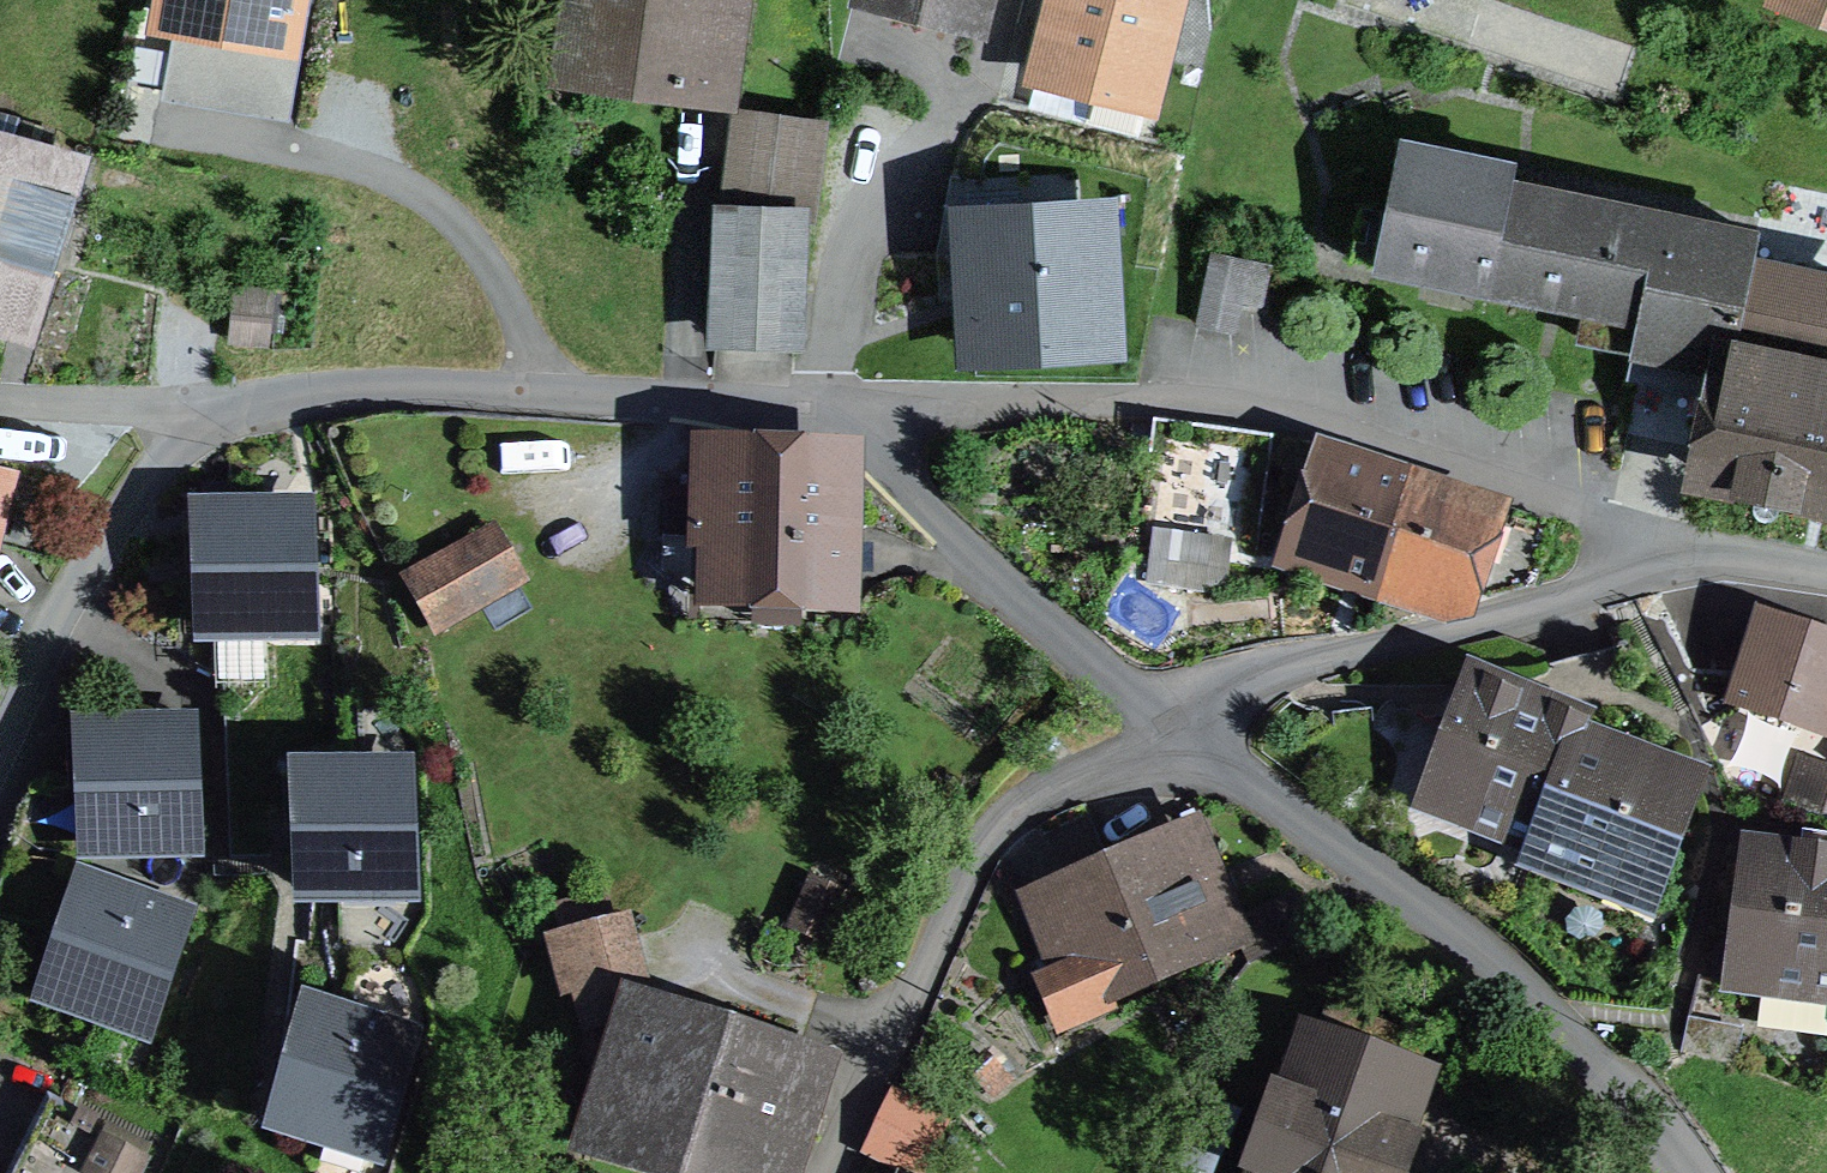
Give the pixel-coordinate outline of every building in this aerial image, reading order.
[(163,14),(281,36),(288,0),(165,0),(163,14)] [(558,68),(731,92),(746,0),(568,0),(558,68)] [(981,0),(894,0),(976,21),(981,0)] [(1169,6),(1145,0),(1058,0),(1039,72),(1095,86),(1086,122),(1136,134),(1169,6)] [(1826,17),(1826,0),(1782,0),(1826,17)] [(795,338),(799,229),(812,230),(825,125),(743,115),(731,216),(719,214),(715,336),(795,338)] [(10,153),(0,150),(0,188),(10,153)] [(10,153),(0,188),(0,314),(28,322),(45,268),(32,264),(39,240),(61,247),(70,220),(48,213),(61,169),(10,153)] [(1704,473),(1826,498),(1826,493),(1826,284),(1747,267),(1754,233),(1399,161),(1378,263),(1587,306),(1580,338),(1681,359),(1726,369),(1704,473)] [(1151,276),(1163,216),(1118,207),(1106,267),(1151,276)] [(845,297),(835,354),(1002,383),(1026,249),(923,231),(916,270),(906,268),(900,306),(845,297)] [(1198,324),(1234,331),(1248,260),(1213,252),(1198,324)] [(1240,534),(1254,444),(1167,431),(1154,521),(1240,534)] [(1323,461),(1291,558),(1379,588),(1392,548),(1386,547),(1407,489),(1323,461)] [(695,462),(692,538),(718,539),(716,594),(836,598),(841,468),(695,462)] [(0,502),(0,539),(45,551),(61,488),(7,474),(0,502)] [(1459,598),(1487,515),(1407,489),(1386,547),(1392,548),(1379,588),(1442,609),(1447,594),(1459,598)] [(308,630),(303,509),(231,513),(233,570),(209,571),(212,634),(308,630)] [(411,578),(438,625),(516,580),(489,533),(411,578)] [(1229,600),(1235,555),(1165,545),(1159,590),(1229,600)] [(1741,699),(1826,728),(1826,652),(1764,631),(1741,699)] [(1633,757),(1583,738),(1588,724),(1553,711),(1482,684),(1463,733),(1454,729),(1432,788),(1466,801),(1459,818),(1504,835),(1501,846),(1534,858),(1532,862),(1534,863),(1605,890),(1612,873),(1654,889),(1676,831),(1667,827),(1686,777),(1633,757)] [(192,847),(186,726),(114,729),(116,787),(92,788),(95,852),(192,847)] [(1788,803),(1826,817),(1826,773),(1801,764),(1788,803)] [(409,890),(403,770),(330,772),(333,830),(309,831),(312,894),(409,890)] [(1191,833),(1111,869),(1150,966),(1152,970),(1235,933),(1247,962),(1319,928),(1293,902),(1233,929),(1191,833)] [(1826,996),(1826,862),(1817,860),(1759,853),(1752,905),(1742,904),(1737,948),(1746,949),(1741,985),(1826,996)] [(1104,985),(1150,966),(1111,869),(1036,903),(1064,972),(1045,979),(1060,1016),(1108,996),(1104,985)] [(144,1031),(182,916),(90,885),(70,945),(93,953),(75,1007),(144,1031)] [(563,948),(572,988),(583,985),(592,1017),(644,1002),(623,928),(563,948)] [(376,1152),(410,1036),(316,1010),(299,1071),(322,1077),(306,1132),(376,1152)] [(1252,1172),(1376,1172),(1422,1045),(1329,1012),(1285,1134),(1268,1128),(1252,1172)] [(602,1134),(709,1168),(747,1052),(638,1019),(602,1134)] [(747,1052),(709,1168),(723,1172),(774,1172),(795,1110),(810,1116),(830,1051),(796,1040),(788,1065),(747,1052)] [(872,1149),(921,1172),(924,1172),(951,1118),(899,1093),(872,1149)] [(149,1149),(80,1113),(49,1172),(137,1172),(149,1149)]
